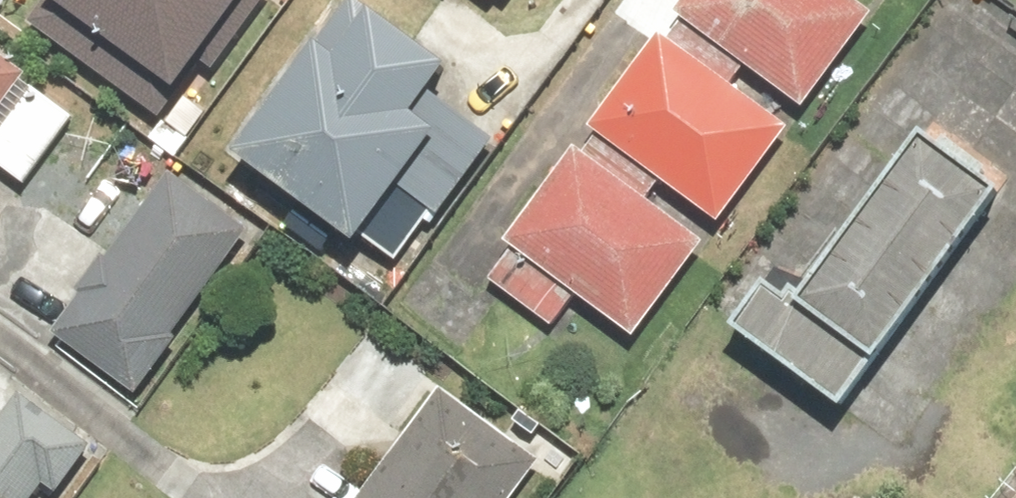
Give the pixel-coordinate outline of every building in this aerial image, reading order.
[(39,1),(168,98),(242,0),(40,0),(39,1)] [(499,10),(507,0),(485,0),(499,10)] [(792,111),(860,15),(839,0),(683,0),(656,39),(728,90),(740,74),(792,111)] [(222,162),(344,255),(381,205),(424,238),(491,149),(427,101),(443,81),(341,4),(222,162)] [(698,244),(643,205),(655,190),(709,228),(781,127),(728,90),(656,39),(573,156),(482,285),(550,333),(569,305),(626,346),(698,244)] [(0,67),(0,177),(19,192),(72,121),(17,80),(0,67)] [(835,420),(995,201),(917,145),(806,296),(778,275),(728,342),(835,420)] [(45,335),(129,398),(248,240),(164,176),(45,335)] [(537,465),(437,392),(359,497),(513,497),(537,465)] [(90,457),(14,400),(0,418),(0,497),(59,497),(90,457)]
